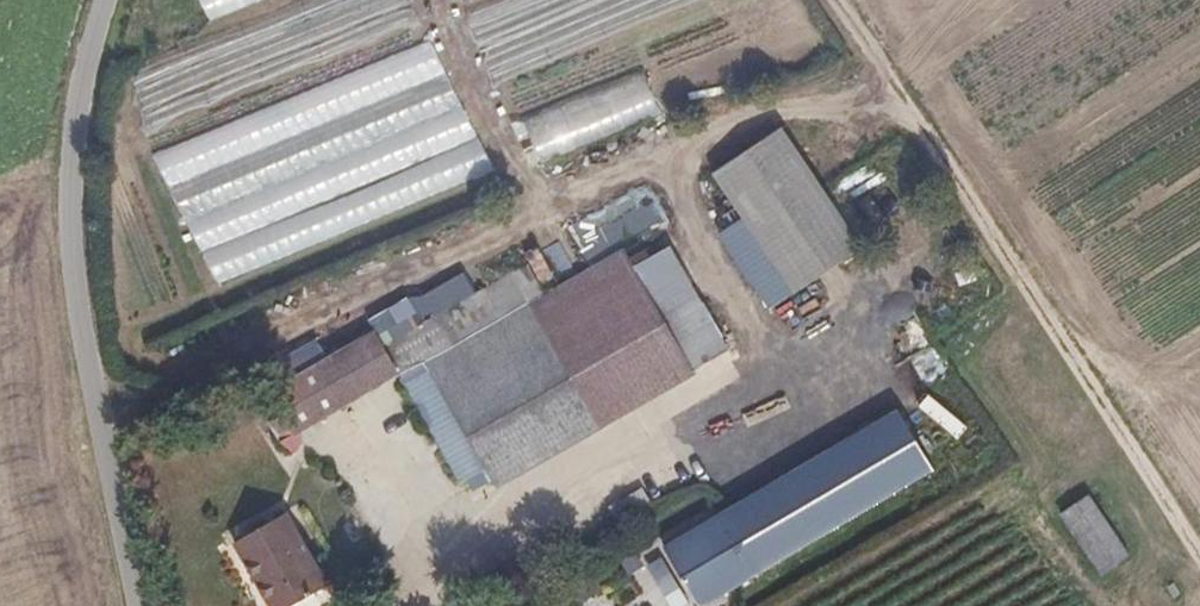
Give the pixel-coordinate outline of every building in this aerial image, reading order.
[(256,0),(201,0),(207,18),(256,0)] [(441,44),(159,143),(207,279),(489,180),(441,44)] [(150,113),(203,106),(199,76),(163,81),(161,65),(144,68),(150,113)] [(643,69),(522,115),(539,160),(660,115),(643,69)] [(787,125),(714,170),(790,295),(863,251),(787,125)] [(647,183),(569,223),(588,260),(666,221),(647,183)] [(603,424),(535,303),(428,361),(498,482),(603,424)] [(397,370),(374,330),(270,389),(292,429),(397,370)] [(498,482),(428,361),(403,375),(471,496),(498,482)] [(663,542),(699,605),(700,605),(938,474),(902,410),(663,542)] [(1058,512),(1100,575),(1130,556),(1088,492),(1058,512)] [(271,605),(280,605),(324,582),(286,510),(235,538),(271,605)]
